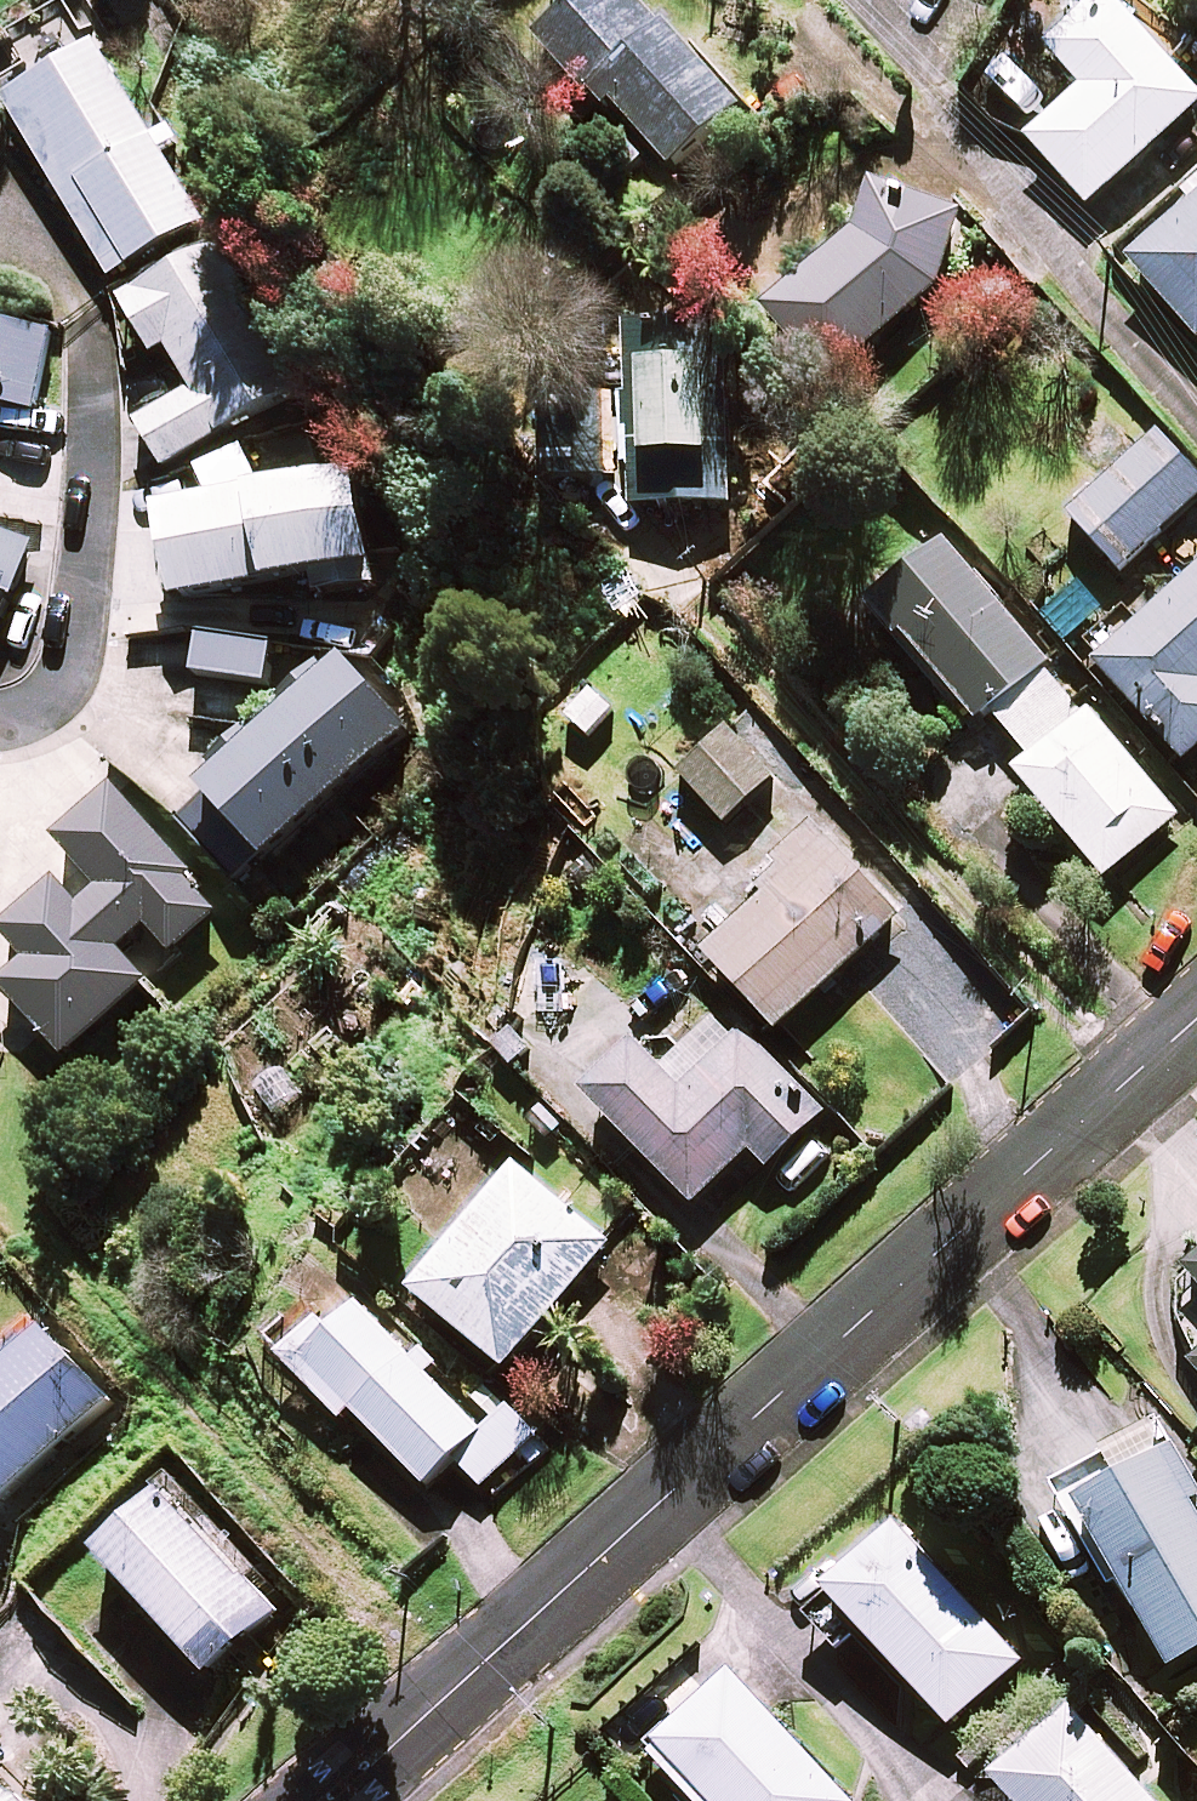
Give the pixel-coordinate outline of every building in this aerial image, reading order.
[(636,0),(569,0),(576,7),(534,48),(585,100),(596,90),(674,171),(740,108),(636,0)] [(1054,58),(1018,91),(1039,115),(1076,82),(1086,93),(1030,143),(1089,209),(1122,180),(1144,204),(1196,157),(1173,131),(1196,110),(1196,87),(1119,0),(1103,0),(1047,50),(1054,58)] [(204,225),(72,5),(17,38),(39,75),(3,97),(113,280),(204,225)] [(832,388),(941,289),(966,219),(871,187),(853,241),(768,320),(832,388)] [(1130,264),(1196,339),(1196,204),(1130,264)] [(304,388),(221,246),(123,303),(156,359),(170,350),(192,387),(136,420),(165,470),(304,388)] [(731,328),(615,324),(608,507),(725,511),(731,328)] [(0,326),(0,415),(2,407),(36,414),(53,336),(0,326)] [(301,481),(157,516),(181,612),(378,564),(344,425),(290,438),(301,481)] [(1161,439),(1072,520),(1121,573),(1196,503),(1196,479),(1161,439)] [(0,534),(0,621),(27,544),(0,534)] [(1091,715),(1085,720),(1044,673),(1050,667),(946,546),(875,608),(977,726),(991,714),(1036,766),(1020,780),(1107,881),(1180,818),(1091,715)] [(1078,571),(1033,611),(1068,650),(1113,610),(1078,571)] [(1100,668),(1187,764),(1196,755),(1196,579),(1100,668)] [(276,644),(199,637),(194,682),(271,689),(276,644)] [(410,736),(345,667),(180,822),(245,891),(410,736)] [(768,791),(725,740),(682,777),(726,827),(768,791)] [(223,914),(116,789),(58,839),(103,892),(81,911),(57,883),(4,928),(32,961),(3,987),(64,1059),(149,987),(120,953),(149,928),(173,956),(223,914)] [(901,918),(815,831),(694,951),(780,1038),(901,918)] [(826,1115),(729,1013),(665,1075),(638,1047),(587,1096),(694,1209),(752,1153),(768,1170),(826,1115)] [(611,1248),(518,1171),(415,1294),(507,1372),(611,1248)] [(483,1434),(350,1294),(282,1359),(342,1421),(353,1411),(427,1489),(456,1461),(483,1490),(540,1436),(512,1406),(483,1434)] [(49,1332),(0,1378),(0,1508),(1,1510),(116,1403),(49,1332)] [(1107,1455),(1049,1486),(1106,1593),(1124,1583),(1171,1671),(1196,1658),(1196,1512),(1193,1506),(1196,1503),(1196,1479),(1164,1422),(1107,1455)] [(279,1615),(170,1499),(103,1561),(212,1678),(279,1615)] [(1021,1664),(898,1532),(829,1595),(952,1728),(1021,1664)] [(734,1680),(653,1756),(695,1800),(847,1800),(734,1680)] [(1078,1716),(1000,1786),(1014,1800),(1154,1800),(1078,1716)] [(0,1781),(0,1800),(18,1800),(0,1781)]
